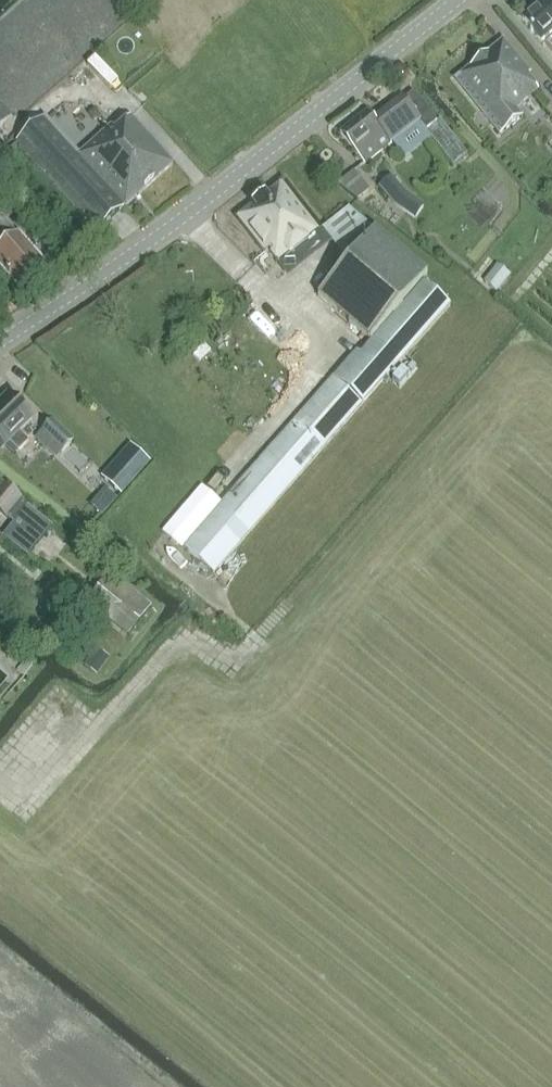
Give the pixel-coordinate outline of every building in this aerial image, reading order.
[(532,9),(522,18),(541,41),(551,32),(551,0),(543,0),(532,9)] [(522,116),(515,107),(537,89),(527,76),(530,73),(503,40),(455,79),(500,134),(522,116)] [(419,121),(426,130),(436,122),(412,92),(402,99),(401,98),(373,120),(366,112),(340,132),(364,163),(419,121)] [(0,105),(0,129),(12,117),(0,105)] [(111,126),(108,128),(76,157),(42,119),(16,142),(97,231),(124,207),(172,164),(130,117),(115,130),(111,126)] [(440,119),(426,130),(453,164),(467,153),(440,119)] [(355,170),(340,182),(355,200),(370,189),(355,170)] [(322,228),(284,179),(236,217),(264,254),(268,251),(277,264),(322,228)] [(348,261),(319,295),(372,341),(360,354),(356,350),(183,547),(213,573),(450,305),(424,282),(429,274),(349,206),(322,228),(348,261)] [(19,287),(45,264),(18,233),(17,234),(0,215),(0,266),(19,287)] [(497,264),(483,281),(497,292),(511,275),(497,264)] [(4,445),(14,455),(18,451),(28,441),(19,431),(31,419),(7,394),(0,401),(0,441),(4,445)] [(53,420),(34,439),(55,460),(74,441),(53,420)] [(139,466),(148,456),(133,443),(124,453),(139,466)] [(52,526),(28,507),(29,506),(19,499),(0,482),(0,511),(4,515),(14,523),(1,537),(26,558),(52,526)] [(153,607),(111,572),(87,602),(128,636),(153,607)]
